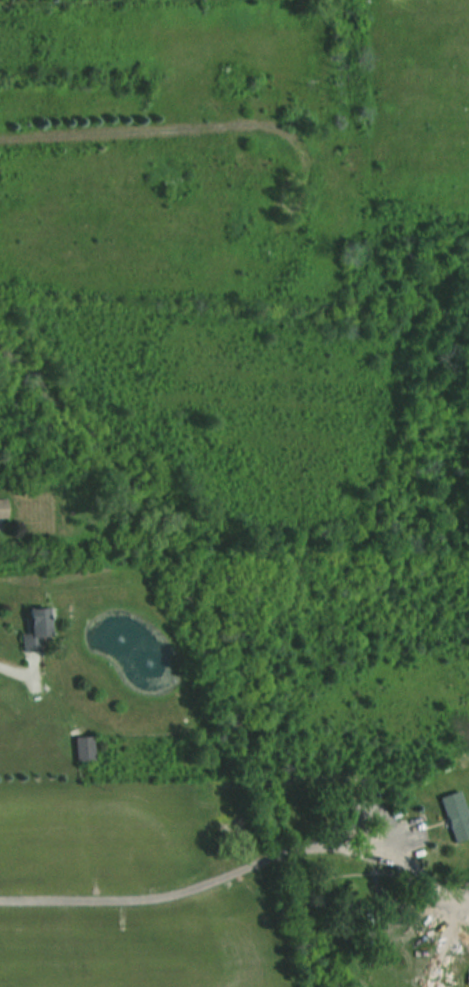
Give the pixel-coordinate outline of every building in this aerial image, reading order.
[(39,636),(48,636),(48,608),(25,609),(26,633),(19,633),(20,651),(40,650),(39,636)] [(92,761),(92,738),(74,738),(74,761),(92,761)] [(450,843),(468,838),(468,830),(459,791),(439,796),(450,843)]
